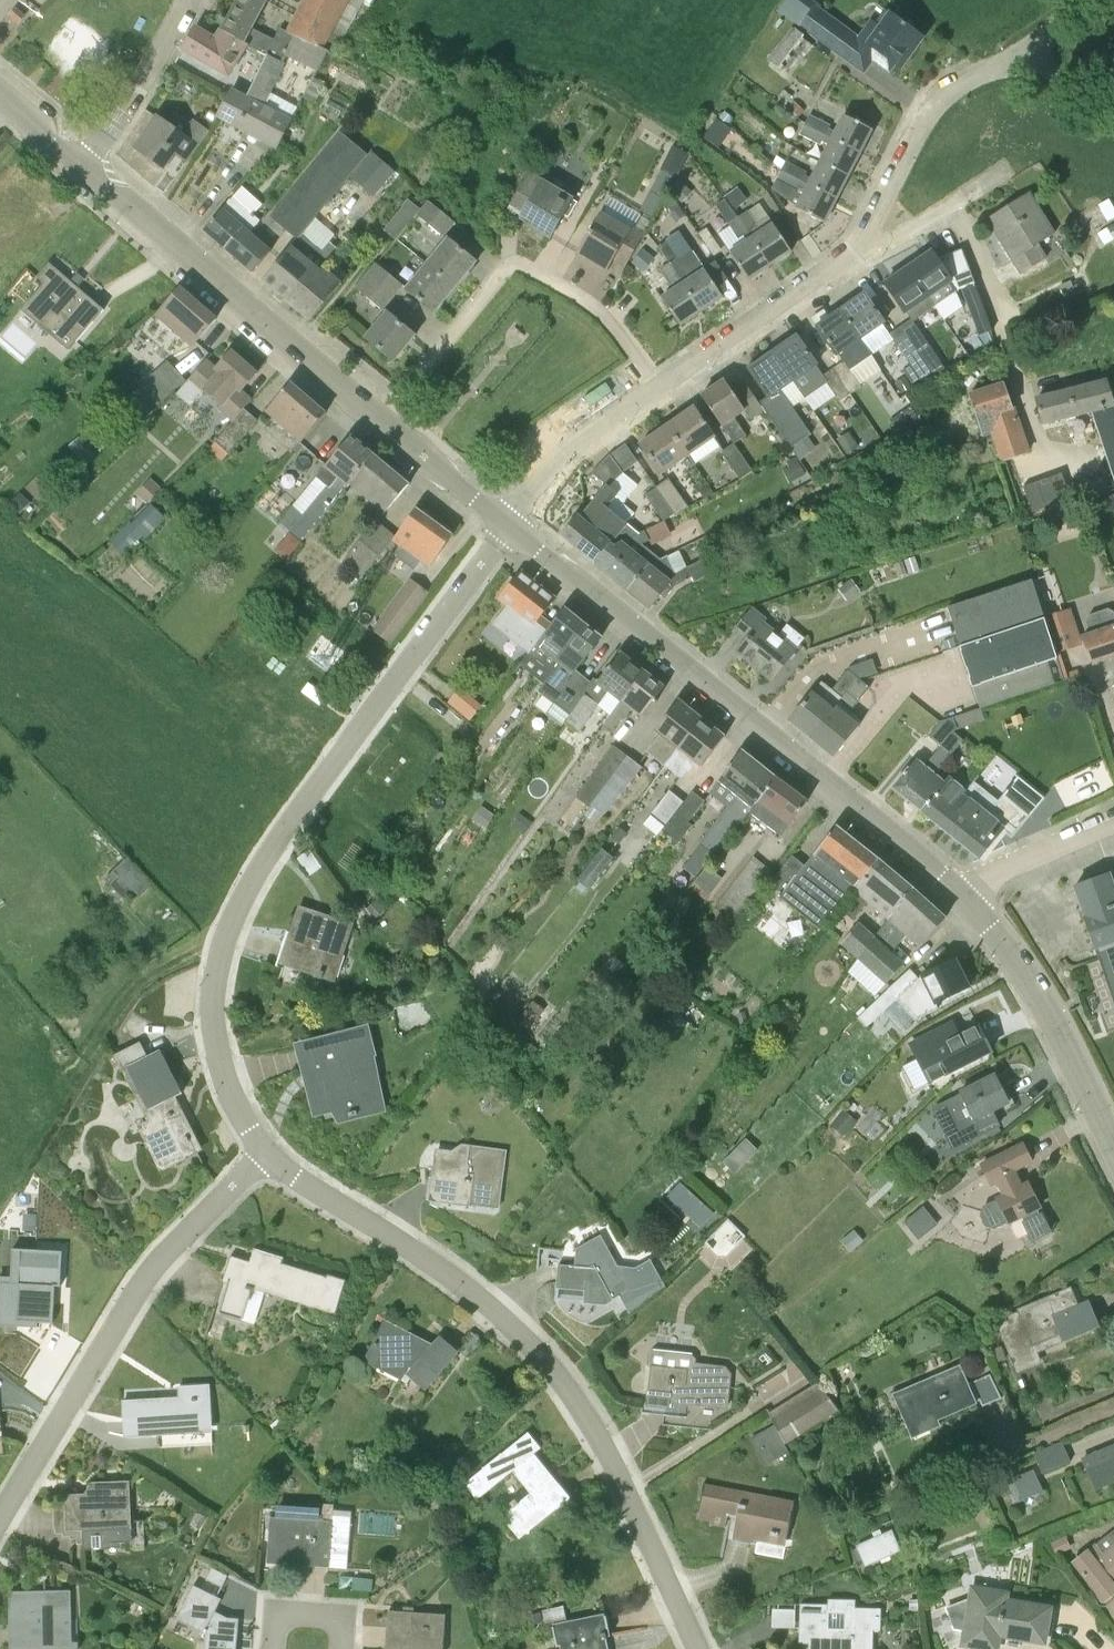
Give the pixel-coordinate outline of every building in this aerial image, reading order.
[(322,48),(349,0),(307,0),(289,33),(281,28),(275,39),(251,26),(265,0),(264,0),(239,0),(222,30),(249,45),(267,54),(280,61),(284,54),(294,36),(317,48),(318,45),(322,48)] [(365,4),(368,0),(349,0),(322,48),(328,51),(327,53),(336,58),(365,4)] [(816,4),(811,0),(785,0),(777,11),(799,27),(800,25),(863,71),(873,59),(886,69),(892,61),(900,68),(923,37),(888,13),(879,25),(871,19),(858,35),(816,4)] [(26,19),(16,12),(10,21),(19,28),(26,19)] [(812,46),(802,38),(805,35),(791,24),(765,58),(779,69),(782,66),(788,70),(799,56),(803,59),(812,46)] [(183,48),(231,77),(235,69),(249,45),(222,30),(216,40),(195,27),(183,48)] [(294,36),(284,54),(317,72),(327,53),(328,51),(322,48),(318,45),(317,48),(294,36)] [(286,63),(280,61),(267,54),(247,95),(234,88),(218,116),(277,147),(297,107),(271,93),(286,63)] [(326,84),(314,78),(304,97),(316,103),(326,84)] [(792,96),(783,91),(776,101),(784,107),(792,96)] [(795,101),(789,108),(799,117),(805,110),(795,101)] [(202,115),(197,121),(209,130),(213,123),(218,116),(209,110),(204,117),(202,115)] [(735,118),(726,111),(720,118),(729,126),(735,118)] [(805,124),(861,153),(873,130),(843,114),(836,129),(809,115),(805,124)] [(194,119),(182,134),(158,117),(137,147),(164,167),(177,149),(191,159),(210,131),(209,130),(197,121),(194,119)] [(733,131),(716,118),(702,136),(719,149),(733,131)] [(849,176),(861,153),(805,124),(800,134),(811,140),(804,153),(820,161),(849,176)] [(297,241),(329,202),(368,154),(341,132),(271,217),(297,241)] [(661,169),(663,171),(675,177),(677,178),(689,154),(673,146),(661,169)] [(398,172),(374,152),(354,176),(377,196),(398,172)] [(837,199),(849,176),(820,161),(812,179),(805,176),(808,171),(786,161),(781,171),(837,199)] [(551,237),(562,218),(567,220),(578,202),(574,199),(531,171),(506,212),(520,219),(551,237)] [(651,193),(662,199),(675,177),(663,171),(651,193)] [(825,223),(837,199),(781,171),(777,179),(803,193),(796,208),(825,223)] [(682,202),(693,193),(680,179),(669,188),(682,202)] [(747,200),(738,187),(725,196),(726,198),(733,210),(747,200)] [(1039,243),(1055,234),(1029,192),(987,219),(1022,274),(1048,258),(1039,243)] [(226,248),(254,214),(234,197),(205,230),(226,248)] [(738,217),(733,210),(726,198),(717,204),(730,225),(718,233),(749,279),(771,265),(738,217)] [(1107,222),(1113,218),(1113,209),(1108,198),(1097,205),(1107,222)] [(418,215),(421,210),(409,199),(384,229),(397,241),(419,215),(418,215)] [(444,237),(456,222),(429,200),(421,210),(418,215),(419,215),(444,237)] [(292,305),(321,270),(315,264),(331,243),(325,238),(344,215),(329,202),(297,241),(263,281),(292,305)] [(680,207),(670,213),(676,222),(686,215),(680,207)] [(759,225),(748,210),(747,211),(738,217),(771,265),(792,251),(770,217),(759,225)] [(608,271),(614,261),(626,268),(645,233),(634,226),(632,230),(602,212),(577,253),(608,271)] [(253,272),(272,251),(253,232),(261,221),(254,214),(226,248),(253,272)] [(1107,228),(1097,233),(1103,245),(1113,239),(1107,228)] [(426,263),(456,287),(476,262),(448,238),(426,263)] [(691,249),(679,257),(669,241),(659,247),(670,263),(702,311),(723,297),(691,249)] [(643,248),(633,262),(644,272),(655,258),(643,248)] [(937,258),(933,251),(909,268),(935,306),(959,290),(958,289),(963,287),(975,283),(960,248),(937,258)] [(366,275),(394,298),(404,286),(376,263),(366,275)] [(435,312),(456,287),(426,263),(405,288),(435,312)] [(681,325),(702,311),(670,263),(661,269),(673,291),(662,298),(681,325)] [(311,321),(343,283),(325,266),(321,270),(292,305),(311,321)] [(908,314),(912,319),(913,321),(935,306),(909,268),(885,284),(907,315),(908,314)] [(22,310),(70,350),(104,310),(57,269),(22,310)] [(384,310),(394,298),(366,275),(357,288),(384,310)] [(1070,280),(1060,284),(1064,296),(1075,292),(1070,280)] [(973,316),(986,312),(975,283),(963,287),(973,316)] [(192,347),(217,319),(181,288),(156,317),(192,347)] [(863,341),(886,325),(865,293),(841,310),(863,341)] [(873,355),(863,341),(841,310),(817,326),(839,357),(840,356),(846,364),(835,371),(850,394),(861,386),(850,369),(873,355)] [(416,335),(387,312),(366,338),(394,361),(416,335)] [(913,321),(912,319),(901,327),(918,352),(929,368),(940,361),(913,321)] [(907,359),(918,352),(901,327),(890,334),(907,359)] [(234,421),(245,407),(252,400),(242,391),(258,373),(232,351),(217,368),(208,360),(232,332),(231,332),(188,381),(202,394),(204,391),(222,405),(219,409),(234,421)] [(818,367),(819,367),(797,336),(773,352),(806,399),(827,383),(840,401),(850,394),(835,371),(826,378),(818,367)] [(793,407),(806,399),(773,352),(750,368),(769,396),(759,403),(764,411),(765,410),(791,447),(812,434),(793,407)] [(929,368),(918,352),(907,359),(911,365),(903,371),(914,387),(933,375),(929,368)] [(118,407),(135,427),(187,379),(168,360),(118,407)] [(904,376),(894,382),(901,393),(911,386),(904,376)] [(745,382),(732,391),(725,380),(702,396),(734,443),(747,435),(734,417),(744,410),(751,420),(764,411),(759,403),(745,382)] [(1113,408),(1106,382),(1037,400),(1043,425),(1092,413),(1113,480),(1113,407),(1113,408)] [(292,453),(326,413),(291,383),(266,412),(273,417),(264,428),(292,453)] [(1012,408),(1013,408),(1005,384),(969,396),(982,435),(993,432),(1003,462),(1016,458),(1028,453),(1012,408)] [(912,406),(899,413),(906,426),(918,419),(912,406)] [(245,407),(234,421),(216,442),(229,454),(258,420),(245,407)] [(721,446),(714,437),(694,407),(668,426),(688,453),(696,463),(721,446)] [(661,473),(688,453),(668,426),(641,444),(661,473)] [(837,439),(847,455),(860,446),(849,431),(837,439)] [(350,484),(374,454),(352,436),(317,477),(327,486),(303,515),(293,506),(280,522),(302,540),(347,485),(348,486),(349,483),(350,484)] [(801,460),(817,450),(809,438),(793,448),(801,460)] [(753,470),(737,448),(735,444),(722,452),(725,456),(740,479),(753,470)] [(385,512),(409,484),(374,454),(350,484),(385,512)] [(623,474),(611,455),(594,476),(608,485),(623,474)] [(790,484),(806,475),(799,462),(789,467),(782,471),(790,484)] [(836,471),(822,479),(832,498),(846,490),(836,471)] [(1062,473),(1023,487),(1033,513),(1072,499),(1062,473)] [(676,515),(689,507),(669,478),(656,487),(668,504),(674,512),(676,515)] [(162,489),(151,479),(136,496),(147,506),(162,489)] [(609,508),(619,494),(608,485),(580,520),(577,517),(561,535),(575,547),(576,547),(575,547),(609,507),(609,508)] [(710,486),(700,492),(705,499),(715,493),(710,486)] [(22,491),(11,502),(21,512),(32,501),(22,491)] [(1113,492),(1097,498),(1102,513),(1113,509),(1113,492)] [(143,535),(145,537),(165,518),(152,503),(131,523),(130,521),(109,541),(122,554),(143,535)] [(668,504),(657,511),(663,520),(674,512),(668,504)] [(602,568),(632,528),(609,508),(609,507),(575,547),(576,547),(602,568)] [(414,569),(423,559),(431,566),(453,535),(417,509),(397,536),(394,539),(404,546),(396,556),(414,569)] [(394,539),(397,536),(377,520),(343,561),(363,577),(394,539)] [(645,530),(639,533),(632,528),(602,568),(630,590),(650,566),(662,558),(644,545),(650,541),(645,530)] [(274,551),(285,560),(294,550),(289,545),(278,546),(274,551)] [(914,555),(903,559),(908,573),(919,569),(914,555)] [(651,608),(661,595),(665,599),(675,587),(691,578),(694,582),(715,571),(708,557),(676,572),(662,558),(650,566),(630,590),(651,608)] [(537,622),(555,600),(520,572),(501,596),(511,605),(495,624),(531,652),(529,654),(529,655),(549,630),(548,629),(537,622)] [(852,578),(843,585),(852,597),(861,590),(852,578)] [(961,645),(1046,617),(1033,579),(948,606),(961,645)] [(374,630),(390,642),(427,592),(411,580),(374,630)] [(309,600),(298,614),(307,621),(318,607),(309,600)] [(569,643),(585,624),(565,608),(548,629),(549,630),(529,655),(550,672),(547,675),(550,677),(562,663),(559,661),(571,645),(569,643)] [(1110,608),(1091,614),(1088,621),(1091,633),(1084,636),(1078,638),(1080,644),(1087,664),(1113,655),(1113,611),(1110,608)] [(773,678),(795,651),(760,624),(764,619),(751,609),(734,631),(747,640),(738,651),(773,678)] [(1047,622),(1049,626),(1055,651),(1079,644),(1071,616),(1060,619),(1047,622)] [(1046,617),(961,645),(980,707),(1064,680),(1055,651),(1049,626),(1047,622),(1046,617)] [(575,709),(573,707),(588,687),(572,674),(602,637),(585,624),(569,643),(571,645),(559,661),(562,663),(550,677),(539,691),(570,716),(575,709)] [(946,650),(957,647),(954,638),(943,642),(946,650)] [(621,701),(645,672),(622,653),(599,682),(595,678),(588,687),(573,707),(575,709),(566,722),(580,732),(599,706),(611,716),(621,701)] [(811,738),(859,679),(848,671),(833,690),(822,681),(790,720),(811,738)] [(643,715),(665,688),(645,672),(621,701),(611,716),(604,727),(612,732),(622,718),(624,720),(633,707),(643,715)] [(846,716),(858,701),(869,688),(859,679),(811,738),(835,757),(859,727),(846,716)] [(475,718),(483,705),(460,690),(452,703),(475,718)] [(665,765),(703,718),(679,699),(655,729),(661,734),(648,751),(665,765)] [(985,719),(981,707),(980,707),(954,717),(958,728),(985,719)] [(918,807),(941,778),(936,774),(964,740),(954,732),(958,728),(954,717),(941,721),(929,735),(942,747),(926,766),(917,758),(893,788),(918,807)] [(701,766),(725,736),(703,718),(665,765),(682,779),(696,763),(701,766)] [(589,806),(591,803),(628,756),(614,745),(577,797),(589,806)] [(750,810),(777,778),(742,750),(718,780),(708,792),(728,807),(700,843),(715,854),(750,810)] [(434,760),(441,765),(447,757),(441,752),(434,760)] [(605,813),(643,768),(628,756),(591,803),(602,811),(605,813)] [(964,844),(988,815),(964,795),(967,792),(949,777),(945,782),(941,778),(918,807),(964,844)] [(782,835),(808,802),(777,778),(750,810),(782,835)] [(665,825),(684,801),(670,790),(651,815),(665,825)] [(688,821),(704,801),(692,791),(684,801),(665,825),(662,829),(679,843),(693,825),(688,821)] [(988,815),(964,844),(979,856),(1002,828),(1012,837),(1029,816),(1004,795),(988,815)] [(602,811),(591,803),(589,806),(583,815),(593,822),(602,811)] [(497,815),(483,805),(473,819),(487,829),(497,815)] [(511,824),(525,834),(533,822),(519,813),(511,824)] [(644,824),(657,834),(662,829),(665,825),(651,815),(644,824)] [(583,825),(579,822),(573,830),(577,833),(583,825)] [(611,837),(619,843),(627,833),(619,826),(611,837)] [(794,855),(772,884),(783,893),(781,897),(821,930),(854,888),(855,890),(879,859),(837,826),(806,865),(794,855)] [(579,881),(586,886),(589,889),(613,857),(609,854),(602,849),(601,847),(576,879),(579,881)] [(714,907),(733,921),(772,871),(753,856),(714,907)] [(140,896),(153,885),(127,857),(106,878),(126,899),(135,891),(140,896)] [(889,918),(913,888),(879,859),(855,890),(889,918)] [(721,873),(706,863),(690,886),(705,896),(721,873)] [(1075,887),(1113,999),(1113,883),(1111,874),(1075,887)] [(579,881),(574,886),(582,892),(586,886),(579,881)] [(920,946),(946,918),(913,888),(889,918),(873,939),(873,938),(858,957),(887,983),(903,966),(888,953),(906,933),(920,946)] [(369,910),(378,919),(389,907),(380,898),(369,910)] [(336,982),(353,927),(327,918),(324,927),(299,918),(285,962),(318,973),(318,976),(336,982)] [(858,957),(873,938),(858,925),(842,942),(858,957)] [(437,951),(421,954),(424,968),(440,964),(437,951)] [(867,1027),(879,1017),(898,999),(915,1019),(938,1007),(936,1003),(969,987),(955,959),(918,978),(910,969),(858,1018),(867,1027)] [(496,990),(490,997),(497,1002),(502,996),(496,990)] [(531,1002),(517,1020),(527,1028),(541,1010),(531,1002)] [(979,1026),(959,1036),(953,1023),(911,1044),(931,1082),(991,1051),(979,1026)] [(377,1056),(371,1032),(371,1030),(324,1042),(302,1048),(318,1109),(335,1105),(341,1116),(380,1106),(369,1059),(375,1056),(377,1056)] [(149,1057),(148,1056),(141,1041),(113,1055),(121,1074),(125,1072),(147,1121),(139,1125),(161,1171),(176,1163),(173,1159),(177,1158),(197,1148),(172,1099),(183,1093),(162,1051),(149,1057)] [(551,1043),(544,1051),(554,1060),(561,1052),(551,1043)] [(454,1073),(463,1060),(450,1051),(441,1064),(454,1073)] [(961,1091),(964,1098),(946,1107),(963,1144),(1000,1126),(993,1111),(1009,1103),(995,1074),(961,1091)] [(857,1122),(844,1110),(830,1126),(844,1138),(857,1122)] [(741,1146),(753,1158),(760,1150),(748,1138),(741,1146)] [(1040,1214),(1038,1208),(1040,1207),(1028,1183),(1022,1187),(1014,1170),(1032,1161),(1023,1144),(981,1166),(992,1187),(996,1185),(1002,1196),(983,1205),(980,1215),(985,1226),(995,1228),(1009,1221),(1009,1223),(1022,1216),(1033,1240),(1051,1231),(1042,1214),(1040,1214)] [(489,1182),(502,1184),(506,1151),(463,1145),(462,1153),(437,1150),(432,1195),(470,1199),(471,1193),(488,1195),(489,1182)] [(932,1216),(923,1205),(904,1221),(912,1232),(932,1216)] [(731,1219),(707,1242),(721,1256),(727,1256),(748,1236),(731,1219)] [(854,1229),(841,1239),(852,1252),(864,1241),(854,1229)] [(651,1260),(643,1264),(635,1268),(618,1266),(601,1235),(577,1249),(575,1266),(559,1265),(557,1287),(586,1290),(591,1298),(608,1301),(611,1300),(612,1301),(621,1296),(630,1314),(665,1286),(651,1260)] [(282,1264),(284,1257),(257,1249),(252,1263),(231,1256),(223,1282),(214,1312),(243,1320),(253,1289),(337,1314),(347,1279),(328,1273),(327,1277),(282,1264)] [(15,1321),(31,1322),(53,1323),(55,1286),(61,1286),(62,1252),(40,1251),(19,1251),(15,1321)] [(1036,1348),(1064,1339),(1097,1325),(1087,1304),(1080,1307),(1071,1286),(1007,1313),(1007,1316),(995,1322),(1015,1369),(1040,1358),(1036,1348)] [(426,1388),(457,1352),(441,1338),(434,1347),(386,1322),(369,1353),(404,1371),(408,1365),(414,1369),(410,1374),(426,1388)] [(1008,1358),(1003,1346),(994,1349),(998,1362),(1008,1358)] [(727,1407),(729,1387),(731,1372),(726,1365),(696,1362),(697,1358),(693,1354),(653,1350),(649,1354),(648,1364),(652,1369),(648,1405),(669,1407),(669,1401),(727,1407)] [(769,1402),(812,1381),(802,1362),(760,1383),(769,1402)] [(961,1368),(895,1395),(913,1437),(941,1426),(939,1420),(977,1403),(968,1385),(961,1368)] [(991,1376),(990,1373),(972,1381),(982,1405),(1001,1397),(991,1376)] [(124,1401),(126,1436),(159,1435),(160,1448),(213,1445),(210,1386),(180,1387),(180,1398),(124,1401)] [(785,1444),(808,1430),(838,1411),(822,1388),(772,1419),(775,1424),(785,1444)] [(479,1409),(486,1418),(495,1411),(489,1402),(479,1409)] [(280,1415),(270,1424),(278,1433),(288,1424),(280,1415)] [(789,1452),(785,1444),(775,1424),(750,1438),(765,1465),(789,1452)] [(557,1509),(571,1498),(559,1483),(557,1485),(533,1455),(541,1448),(529,1432),(465,1484),(478,1500),(513,1471),(531,1493),(506,1513),(521,1531),(553,1505),(557,1509)] [(1043,1472),(1071,1460),(1063,1441),(1035,1453),(1043,1472)] [(1084,1458),(1096,1488),(1113,1480),(1113,1446),(1084,1458)] [(1004,1496),(1010,1493),(1014,1502),(1042,1489),(1033,1470),(1000,1486),(1004,1496)] [(112,1548),(112,1542),(132,1542),(130,1482),(101,1483),(101,1494),(66,1495),(67,1504),(55,1505),(55,1508),(54,1508),(54,1529),(56,1529),(56,1533),(63,1533),(64,1536),(70,1536),(70,1540),(77,1539),(77,1544),(84,1543),(85,1550),(112,1548)] [(794,1503),(772,1498),(704,1484),(697,1517),(709,1520),(708,1523),(726,1526),(728,1517),(737,1519),(733,1539),(753,1543),(755,1531),(788,1538),(793,1514),(792,1514),(794,1503)] [(986,1493),(970,1499),(975,1511),(990,1504),(986,1493)] [(330,1567),(333,1521),(271,1517),(268,1563),(330,1567)] [(1074,1562),(1104,1600),(1113,1593),(1113,1530),(1074,1562)] [(867,1565),(899,1550),(891,1532),(857,1547),(860,1554),(865,1566),(867,1566),(867,1565)] [(1067,1536),(1051,1543),(1056,1554),(1072,1548),(1067,1536)] [(211,1571),(205,1583),(220,1592),(227,1579),(211,1571)] [(340,1575),(339,1589),(353,1590),(353,1576),(340,1575)] [(914,1588),(910,1580),(884,1592),(888,1600),(914,1588)] [(222,1599),(194,1585),(177,1619),(206,1634),(205,1648),(237,1648),(239,1618),(228,1618),(215,1611),(222,1599)] [(1049,1609),(1004,1601),(1005,1594),(974,1589),(972,1599),(946,1607),(955,1629),(967,1631),(965,1643),(966,1643),(968,1648),(978,1648),(985,1647),(996,1648),(999,1633),(1043,1641),(1049,1609)] [(9,1591),(10,1646),(72,1644),(71,1590),(45,1590),(45,1596),(33,1596),(33,1591),(9,1591)] [(873,1630),(882,1630),(882,1608),(856,1607),(856,1599),(829,1599),(828,1604),(801,1604),(799,1643),(809,1643),(809,1648),(873,1648),(873,1630)] [(542,1610),(545,1624),(567,1620),(564,1606),(542,1610)] [(446,1614),(389,1610),(386,1648),(443,1648),(446,1614)] [(544,1623),(543,1615),(530,1617),(532,1625),(544,1623)] [(604,1637),(610,1636),(606,1616),(552,1627),(557,1647),(563,1646),(564,1648),(606,1648),(604,1637)]
